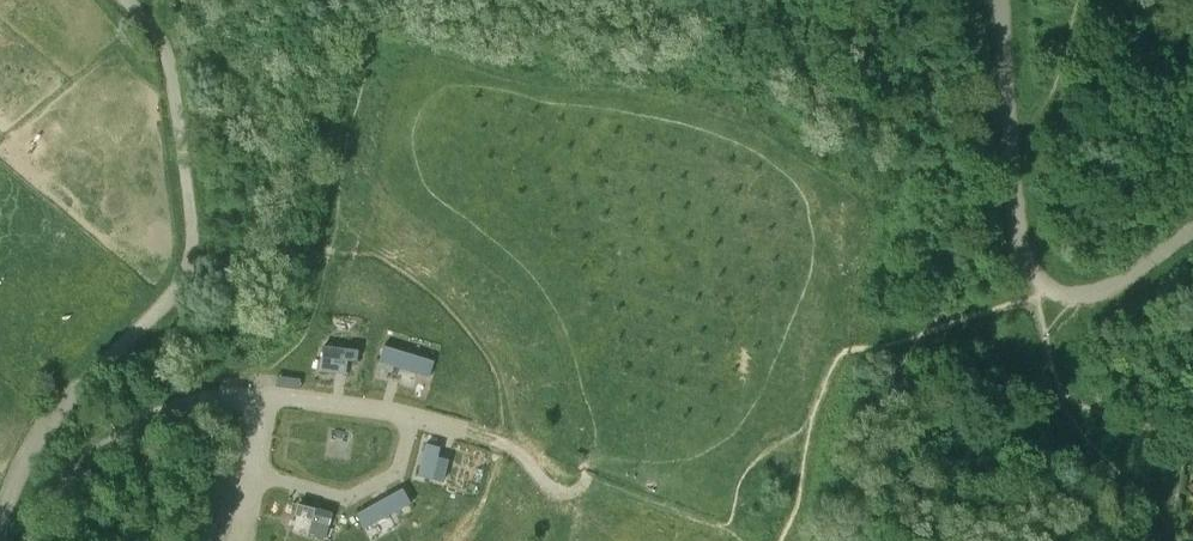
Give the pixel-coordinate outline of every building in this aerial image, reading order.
[(383,342),(378,360),(430,377),(436,358),(383,342)] [(322,343),(319,370),(346,373),(348,359),(357,360),(358,348),(322,343)] [(316,425),(312,459),(359,465),(364,432),(316,425)] [(426,441),(418,475),(444,481),(449,457),(439,454),(441,445),(426,441)] [(402,486),(356,511),(364,527),(411,502),(402,486)] [(297,500),(293,513),(312,518),(307,534),(324,539),(333,510),(297,500)]
